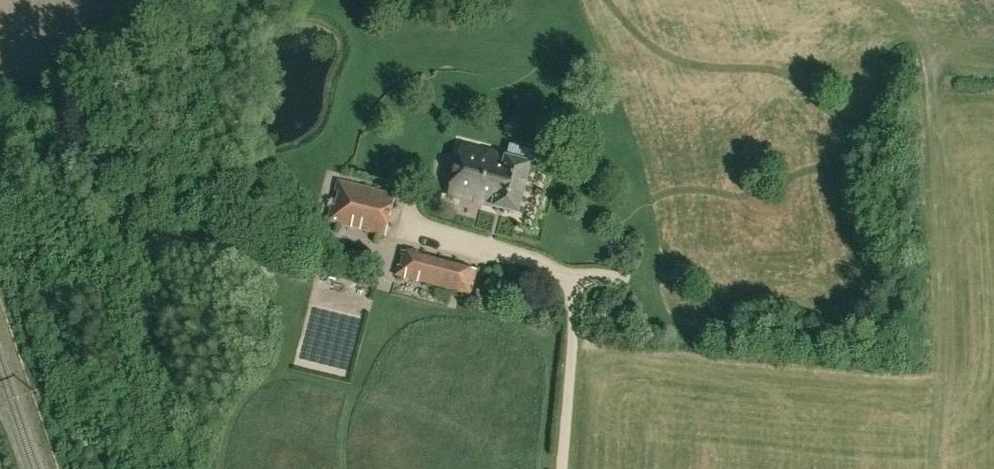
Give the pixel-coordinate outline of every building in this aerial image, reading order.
[(451,195),(520,213),(534,164),(531,163),(534,150),(510,143),(507,156),(464,145),(451,195)] [(340,181),(330,220),(387,235),(398,196),(340,181)] [(404,252),(399,276),(472,295),(478,271),(404,252)]
